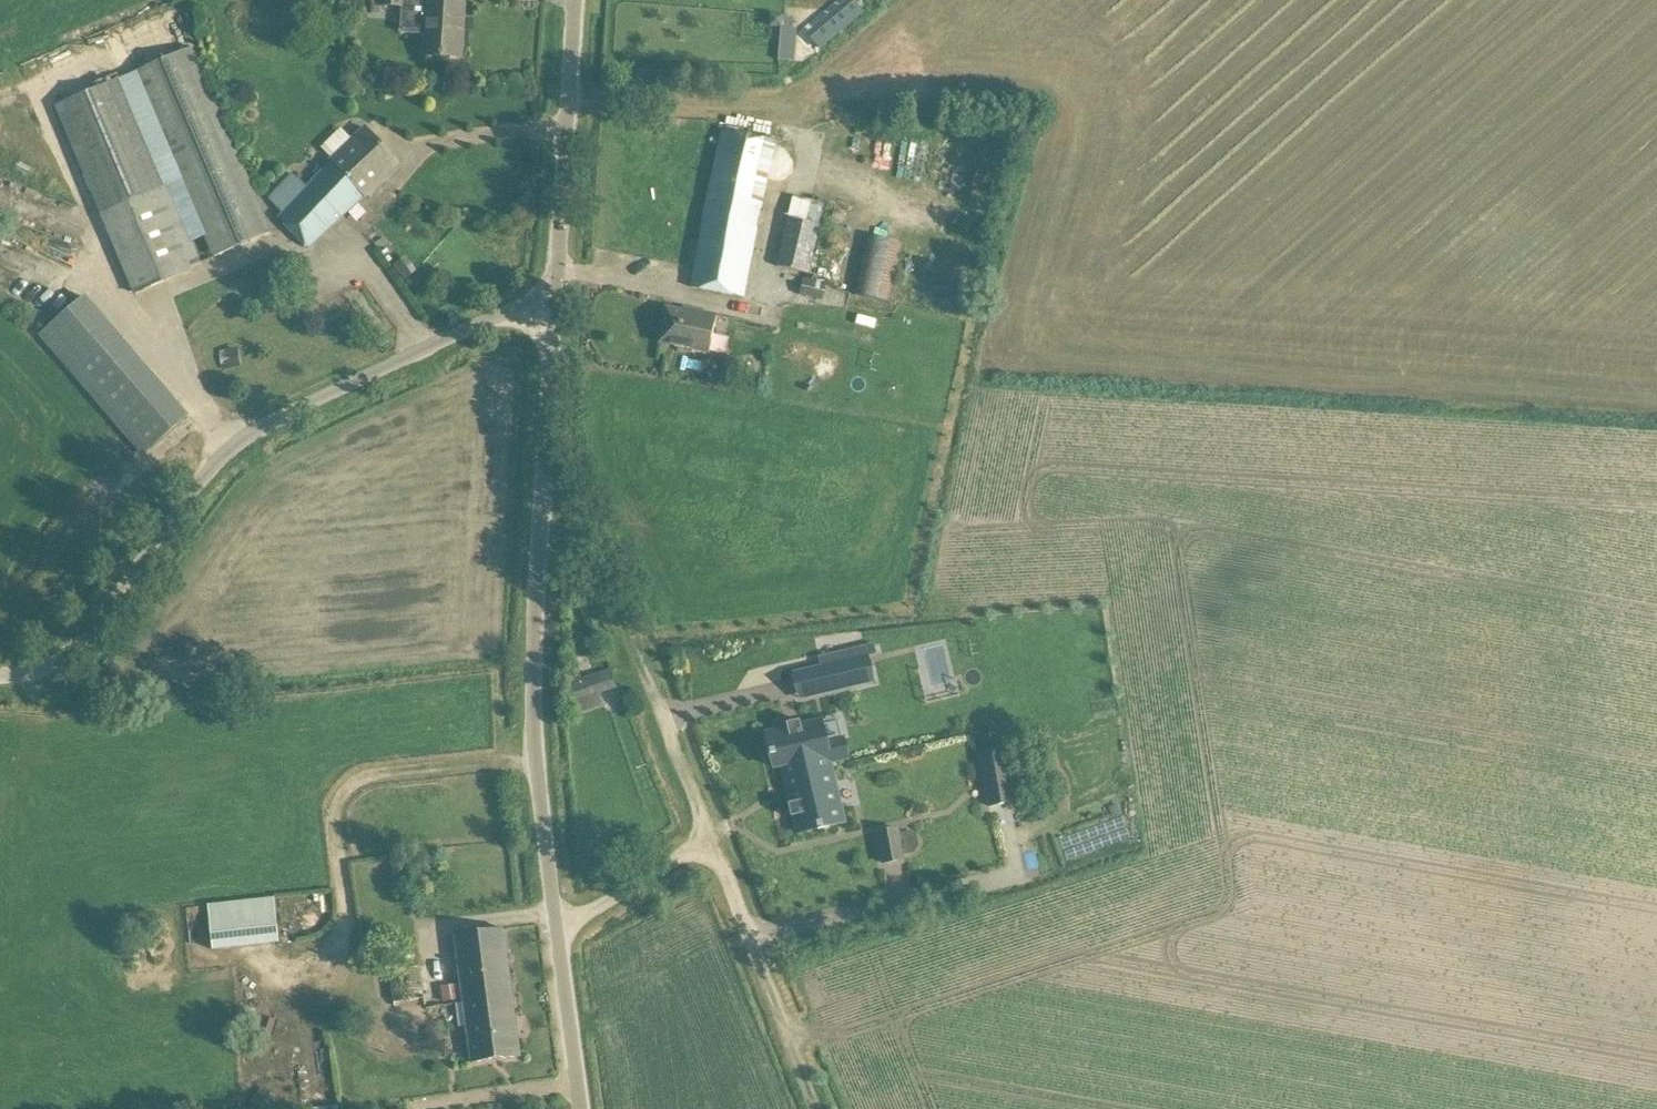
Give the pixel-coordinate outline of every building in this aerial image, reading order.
[(372,11),(382,12),(382,4),(402,5),(404,5),(405,0),(373,0),(372,11)] [(400,33),(425,35),(424,54),(439,55),(461,57),(465,3),(443,2),(427,1),(414,0),(405,0),(404,5),(402,5),(400,33)] [(136,71),(214,256),(273,230),(194,47),(136,71)] [(135,293),(174,276),(203,264),(121,79),(57,105),(98,200),(127,272),(135,293)] [(400,164),(385,148),(364,126),(352,138),(341,127),(321,146),(333,159),(308,185),(292,172),(269,196),(285,211),(281,215),(312,246),(335,225),(400,164)] [(742,297),(771,162),(775,140),(723,130),(692,287),(742,297)] [(810,272),(824,202),(791,196),(777,265),(810,272)] [(902,258),(905,245),(869,235),(854,291),(891,300),(902,258)] [(406,255),(395,263),(407,279),(418,270),(406,255)] [(824,298),(827,287),(805,281),(802,292),(824,298)] [(144,453),(188,416),(116,332),(85,296),(41,334),(72,370),(144,453)] [(694,313),(689,312),(667,307),(660,342),(710,352),(717,314),(694,310),(694,313)] [(865,647),(819,657),(822,666),(828,692),(856,685),(853,672),(870,668),(865,647)] [(581,713),(602,706),(604,705),(600,692),(616,687),(611,670),(572,682),(581,713)] [(788,727),(767,732),(772,751),(771,751),(772,756),(773,756),(776,767),(782,766),(784,773),(831,762),(848,758),(843,739),(826,743),(821,720),(801,724),(800,720),(787,723),(788,727)] [(1017,801),(1006,746),(978,752),(989,807),(1017,801)] [(831,762),(784,773),(791,803),(789,804),(792,817),(794,817),(798,833),(819,828),(819,829),(824,827),(824,826),(845,822),(831,762)] [(898,829),(878,832),(884,863),(904,859),(903,855),(899,833),(898,829)] [(274,896),(208,903),(214,950),(280,943),(274,896)] [(464,998),(512,992),(503,928),(456,934),(464,998)] [(472,1062),(499,1059),(521,1056),(512,992),(464,998),(472,1062)]
